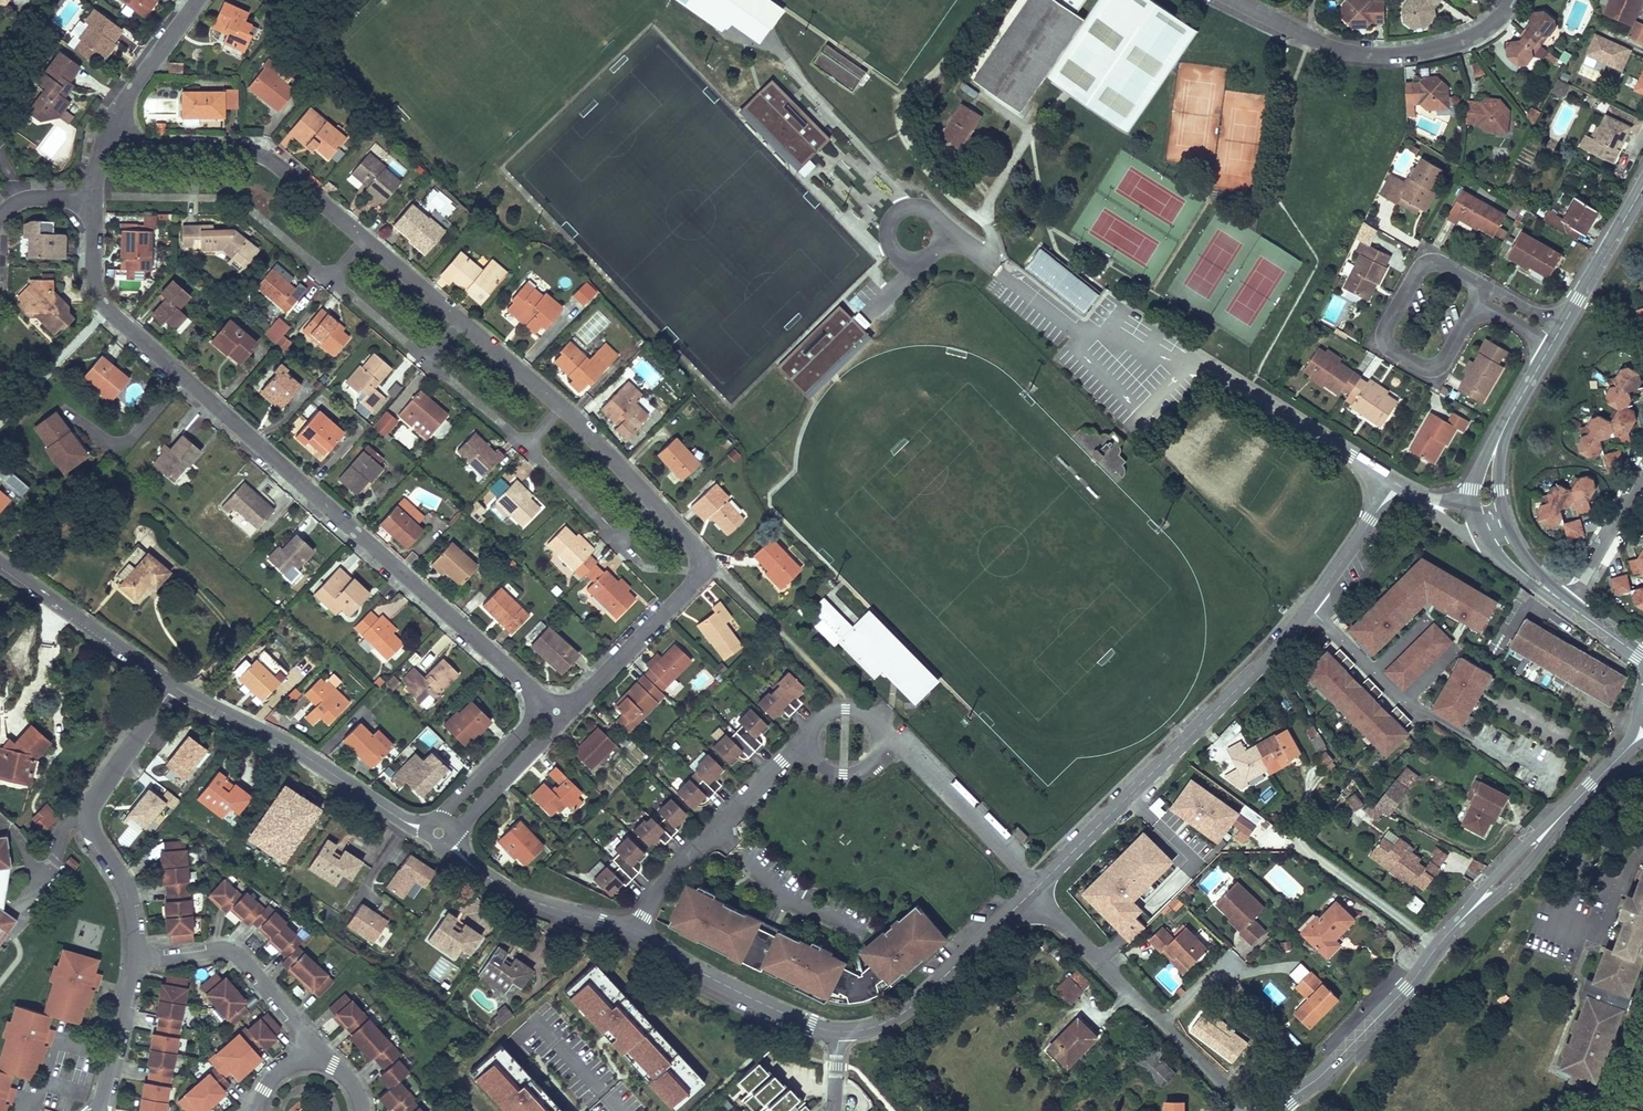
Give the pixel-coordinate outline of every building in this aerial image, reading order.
[(144,18),(157,0),(156,0),(120,0),(144,18)] [(737,0),(684,0),(687,4),(691,8),(695,11),(701,14),(703,12),(711,20),(712,19),(720,28),(729,19),(728,18),(733,13),(734,14),(755,36),(759,32),(761,33),(769,27),(771,24),(737,0)] [(768,0),(737,0),(771,24),(782,9),(768,0)] [(1153,0),(1098,0),(1085,19),(1076,13),(1085,0),(1020,0),(968,74),(1021,111),(1046,75),(1128,132),(1198,32),(1153,0)] [(1371,0),(1348,0),(1342,7),(1342,17),(1353,28),(1358,23),(1362,23),(1366,28),(1371,23),(1373,20),(1376,23),(1385,22),(1385,0),(1375,0),(1373,2),(1371,0)] [(1402,9),(1403,14),(1413,0),(1408,0),(1402,9)] [(1403,14),(1404,22),(1413,28),(1428,26),(1427,20),(1429,16),(1436,15),(1434,9),(1434,5),(1437,5),(1441,0),(1413,0),(1403,14)] [(1632,24),(1642,0),(1611,0),(1605,13),(1632,24)] [(248,13),(223,2),(213,24),(228,31),(227,34),(223,42),(244,51),(251,35),(247,33),(251,25),(244,22),(248,13)] [(122,29),(95,9),(85,22),(89,25),(79,39),(81,40),(74,49),(89,60),(96,51),(98,53),(108,39),(112,42),(122,29)] [(1555,19),(1544,10),(1535,12),(1535,17),(1530,18),(1531,22),(1531,27),(1526,33),(1541,45),(1546,38),(1546,35),(1551,34),(1550,28),(1556,27),(1555,19)] [(1436,15),(1429,16),(1427,20),(1428,26),(1436,15)] [(66,33),(49,21),(45,27),(61,39),(66,33)] [(227,34),(228,31),(213,24),(212,27),(227,34)] [(1526,33),(1524,31),(1516,40),(1521,40),(1526,33)] [(1541,45),(1526,33),(1521,40),(1516,40),(1512,41),(1513,46),(1507,47),(1509,56),(1520,65),(1528,64),(1527,57),(1533,57),(1533,52),(1536,52),(1541,45)] [(1595,33),(1586,57),(1622,73),(1632,49),(1595,33)] [(112,42),(108,39),(98,53),(105,58),(115,44),(112,42)] [(854,63),(839,53),(834,60),(830,57),(835,50),(827,44),(813,64),(853,92),(867,72),(859,67),(854,74),(849,71),(854,63)] [(1567,64),(1571,52),(1562,49),(1558,61),(1567,64)] [(839,53),(835,50),(830,57),(834,60),(839,53)] [(1554,62),(1557,57),(1550,51),(1546,56),(1554,62)] [(79,66),(60,52),(38,82),(46,88),(40,96),(61,112),(69,101),(63,97),(68,91),(60,85),(64,79),(67,82),(79,66)] [(295,92),(276,76),(282,69),(268,58),(268,59),(263,66),(264,67),(251,84),(265,94),(266,93),(267,94),(263,99),(279,111),(295,92)] [(181,62),(170,62),(169,73),(181,73),(181,62)] [(859,67),(854,63),(849,71),(854,74),(859,67)] [(1485,74),(1477,63),(1472,64),(1476,77),(1485,74)] [(70,84),(80,67),(79,66),(67,82),(70,84)] [(1420,104),(1427,110),(1437,110),(1437,115),(1455,115),(1455,96),(1449,96),(1448,86),(1437,76),(1433,81),(1429,81),(1424,77),(1419,82),(1417,84),(1415,82),(1405,82),(1406,105),(1415,104),(1416,104),(1418,102),(1420,104)] [(739,110),(796,168),(828,136),(772,78),(739,110)] [(67,82),(64,79),(60,85),(68,91),(72,85),(70,84),(67,82)] [(1571,85),(1559,79),(1552,91),(1565,98),(1566,95),(1571,85)] [(965,82),(960,88),(974,98),(979,92),(965,82)] [(265,94),(251,84),(249,87),(263,99),(267,94),(266,93),(265,94)] [(182,118),(223,117),(223,108),(237,107),(237,89),(222,90),(223,92),(182,92),(182,118)] [(58,116),(61,112),(40,96),(30,110),(36,115),(39,111),(49,118),(53,113),(58,116)] [(1509,110),(1500,99),(1495,103),(1491,102),(1487,97),(1481,102),(1478,104),(1476,101),(1467,101),(1465,123),(1474,124),(1477,121),(1479,124),(1485,130),(1495,132),(1508,121),(1509,110)] [(933,120),(938,123),(951,104),(945,100),(933,120)] [(982,116),(962,103),(941,136),(961,149),(982,116)] [(1415,104),(1406,105),(1407,117),(1415,116),(1415,104)] [(1630,114),(1611,105),(1600,127),(1596,128),(1592,137),(1587,149),(1614,162),(1620,150),(1616,149),(1620,140),(1624,142),(1630,130),(1637,133),(1642,121),(1642,120),(1630,114)] [(346,138),(309,107),(292,127),(309,141),(308,142),(314,148),(328,159),(346,138)] [(49,118),(39,111),(36,115),(30,110),(28,112),(39,121),(40,120),(49,118)] [(1507,133),(1508,121),(1495,132),(1507,133)] [(165,131),(165,124),(156,124),(156,133),(161,135),(165,131)] [(309,141),(292,127),(289,131),(312,151),(314,148),(308,142),(309,141)] [(1587,149),(1592,137),(1587,135),(1581,146),(1587,149)] [(1616,149),(1620,150),(1624,142),(1620,140),(1616,149)] [(385,167),(368,153),(351,173),(363,183),(365,181),(369,184),(367,187),(366,188),(382,203),(400,182),(384,168),(385,167)] [(1438,177),(1443,169),(1423,158),(1408,184),(1399,178),(1387,199),(1397,204),(1398,202),(1401,197),(1420,208),(1431,189),(1430,189),(1431,186),(1434,187),(1439,178),(1438,177)] [(1399,178),(1391,174),(1379,195),(1387,199),(1399,178)] [(1425,211),(1436,192),(1431,189),(1420,208),(1425,211)] [(1462,191),(1447,217),(1457,222),(1459,217),(1474,226),(1475,224),(1495,234),(1506,215),(1462,191)] [(1420,208),(1401,197),(1398,202),(1418,213),(1420,208)] [(1599,211),(1577,197),(1563,221),(1562,220),(1558,228),(1576,239),(1580,232),(1585,235),(1599,211)] [(1523,206),(1515,201),(1510,208),(1519,213),(1523,206)] [(427,218),(411,204),(393,225),(410,238),(410,239),(413,235),(418,239),(416,241),(428,251),(445,231),(428,217),(427,218)] [(1548,211),(1543,219),(1558,228),(1562,220),(1548,211)] [(1523,215),(1519,213),(1514,223),(1517,225),(1523,215)] [(1362,241),(1367,243),(1375,227),(1371,225),(1364,221),(1356,238),(1362,241)] [(25,258),(64,260),(64,235),(52,235),(52,222),(28,222),(21,225),(20,239),(26,239),(25,258)] [(231,234),(231,230),(212,230),(212,225),(183,226),(183,244),(192,244),(193,238),(201,238),(201,246),(214,245),(214,249),(222,249),(232,257),(229,262),(240,271),(258,249),(240,235),(237,238),(231,234)] [(146,231),(122,230),(121,259),(127,260),(133,260),(133,270),(150,271),(150,250),(145,250),(146,231)] [(240,235),(233,230),(231,230),(231,234),(237,238),(240,235)] [(1521,232),(1508,256),(1528,267),(1530,264),(1534,266),(1534,267),(1550,276),(1562,255),(1521,232)] [(418,239),(413,235),(410,239),(410,238),(408,240),(425,254),(428,251),(416,241),(418,239)] [(1367,243),(1362,241),(1357,251),(1361,254),(1367,243)] [(1344,287),(1364,298),(1371,284),(1369,284),(1371,280),(1377,283),(1378,283),(1387,266),(1385,265),(1390,255),(1367,243),(1361,254),(1344,287)] [(460,252),(441,275),(450,282),(452,279),(467,291),(469,290),(482,300),(501,277),(505,272),(492,261),(488,266),(487,266),(483,271),(460,252)] [(1550,276),(1534,267),(1534,266),(1530,264),(1528,267),(1527,271),(1546,282),(1550,276)] [(294,289),(282,279),(286,275),(274,265),(257,286),(287,311),(296,300),(290,294),(294,289)] [(562,308),(544,293),(542,296),(534,289),(536,286),(529,279),(512,299),(514,301),(507,309),(520,320),(523,316),(529,321),(526,325),(535,333),(542,325),(545,328),(562,308)] [(67,305),(53,292),(53,280),(30,280),(30,284),(30,292),(24,298),(18,305),(29,316),(33,312),(54,333),(62,325),(64,326),(73,317),(64,309),(67,305)] [(173,280),(160,294),(166,299),(159,308),(161,310),(154,318),(161,325),(165,321),(174,329),(179,323),(186,315),(178,309),(190,295),(173,280)] [(1377,283),(1371,280),(1369,284),(1371,284),(1364,298),(1369,300),(1377,283)] [(1064,281),(1057,291),(1087,314),(1097,301),(1092,297),(1094,294),(1078,281),(1073,288),(1064,281)] [(596,293),(585,283),(573,295),(584,305),(596,293)] [(30,292),(30,284),(20,294),(24,298),(30,292)] [(469,290),(467,291),(480,302),(482,300),(469,290)] [(841,305),(780,364),(811,396),(872,337),(841,305)] [(151,316),(154,318),(161,310),(159,308),(151,316)] [(337,323),(320,309),(303,330),(334,356),(349,338),(341,331),(334,326),(337,323)] [(190,319),(186,315),(179,323),(184,326),(190,319)] [(529,321),(523,316),(520,320),(526,325),(529,321)] [(288,327),(279,319),(266,335),(275,343),(288,327)] [(242,360),(256,343),(229,320),(211,341),(226,354),(227,353),(230,349),(242,360)] [(343,328),(337,323),(334,326),(341,331),(343,328)] [(289,342),(283,337),(276,346),(278,347),(282,351),(289,342)] [(1490,340),(1486,338),(1479,351),(1481,353),(1483,354),(1490,340)] [(1481,353),(1474,363),(1472,367),(1474,369),(1471,374),(1469,373),(1468,374),(1459,389),(1482,403),(1503,366),(1496,361),(1500,354),(1506,358),(1509,351),(1490,340),(1483,354),(1481,353)] [(588,360),(568,342),(560,351),(562,353),(554,361),(565,371),(567,369),(570,372),(568,374),(573,379),(570,382),(579,391),(588,382),(590,384),(617,356),(604,343),(588,360)] [(1338,362),(1338,361),(1336,364),(1333,361),(1334,359),(1326,353),(1319,348),(1304,370),(1311,375),(1324,384),(1339,394),(1343,388),(1350,393),(1360,378),(1361,377),(1338,362)] [(240,363),(242,360),(230,349),(227,353),(240,363)] [(1341,358),(1328,350),(1326,353),(1334,359),(1333,361),(1336,364),(1338,361),(1338,362),(1341,358)] [(391,367),(374,353),(362,367),(360,365),(352,375),(355,378),(349,385),(357,393),(360,390),(365,394),(359,402),(360,402),(371,411),(384,396),(373,387),(371,386),(376,380),(378,382),(391,367)] [(111,365),(101,357),(97,362),(107,370),(111,365)] [(1474,363),(1470,361),(1464,371),(1468,374),(1469,373),(1471,374),(1474,369),(1472,367),(1474,363)] [(127,379),(116,369),(111,365),(107,370),(97,362),(84,378),(110,400),(127,379)] [(289,376),(284,373),(287,370),(279,363),(273,371),(275,373),(263,388),(276,399),(275,401),(282,407),(300,386),(289,376)] [(129,376),(118,367),(116,369),(127,379),(129,376)] [(1618,385),(1629,391),(1638,389),(1637,383),(1642,382),(1639,373),(1629,367),(1621,369),(1622,375),(1616,377),(1618,385)] [(355,378),(352,375),(345,383),(349,385),(355,378)] [(1324,384),(1311,375),(1309,378),(1322,387),(1324,384)] [(1618,385),(1616,377),(1608,379),(1610,387),(1612,393),(1606,394),(1608,402),(1616,407),(1618,409),(1627,407),(1626,402),(1631,400),(1629,391),(1618,385)] [(1386,394),(1379,388),(1378,390),(1375,388),(1377,384),(1378,383),(1370,378),(1367,382),(1360,378),(1350,393),(1346,399),(1353,403),(1352,405),(1382,425),(1398,401),(1386,394)] [(641,395),(627,381),(601,409),(615,422),(618,418),(621,421),(618,425),(615,428),(626,438),(648,416),(634,402),(641,395)] [(1388,391),(1377,384),(1375,388),(1378,390),(1379,388),(1386,394),(1388,391)] [(1443,386),(1440,392),(1446,395),(1449,390),(1443,386)] [(276,399),(263,388),(260,392),(280,409),(282,407),(275,401),(276,399)] [(419,390),(416,393),(427,402),(429,399),(419,390)] [(416,393),(398,415),(412,426),(417,420),(433,432),(448,415),(429,399),(427,402),(416,393)] [(371,411),(360,402),(355,407),(366,417),(371,411)] [(343,433),(310,403),(300,415),(308,423),(295,437),(305,445),(307,442),(312,436),(327,450),(328,450),(343,433)] [(1608,420),(1611,422),(1618,409),(1616,407),(1608,420)] [(1618,409),(1611,422),(1613,431),(1617,445),(1631,442),(1629,432),(1636,419),(1634,410),(1629,412),(1627,407),(1618,409)] [(30,426),(63,471),(89,453),(56,408),(30,426)] [(396,421),(386,412),(373,427),(384,436),(396,421)] [(1410,450),(1429,461),(1439,444),(1437,443),(1439,440),(1444,443),(1447,444),(1456,427),(1463,432),(1469,421),(1454,412),(1448,422),(1432,413),(1410,450)] [(1590,433),(1601,439),(1610,437),(1609,432),(1613,431),(1611,422),(1608,420),(1600,415),(1592,418),(1594,424),(1588,425),(1590,433)] [(417,420),(412,426),(427,439),(433,432),(417,420)] [(1579,451),(1590,457),(1599,455),(1598,450),(1603,448),(1601,439),(1590,433),(1588,425),(1580,427),(1582,436),(1583,442),(1577,443),(1579,451)] [(296,433),(289,427),(287,430),(293,436),(296,433)] [(1124,441),(1114,431),(1109,435),(1108,434),(1107,433),(1105,433),(1103,433),(1102,434),(1100,435),(1094,428),(1090,431),(1089,430),(1086,429),(1084,428),(1082,429),(1079,429),(1077,431),(1097,452),(1094,455),(1099,460),(1102,457),(1122,477),(1123,477),(1125,475),(1125,472),(1126,470),(1125,468),(1124,465),(1123,464),(1126,461),(1119,454),(1120,452),(1121,451),(1121,449),(1121,448),(1120,446),(1119,445),(1124,441)] [(474,432),(457,450),(484,476),(504,455),(498,450),(495,453),(474,432)] [(200,451),(182,436),(170,449),(167,447),(163,452),(153,464),(170,478),(184,462),(186,465),(188,466),(200,451)] [(312,436),(307,442),(323,455),(327,450),(312,436)] [(675,437),(657,454),(681,479),(699,463),(698,462),(688,452),(675,437)] [(1439,444),(1429,461),(1433,463),(1444,443),(1439,440),(1437,443),(1439,444)] [(369,445),(339,480),(355,494),(368,480),(381,465),(378,463),(383,458),(369,445)] [(694,446),(688,452),(698,462),(704,457),(694,446)] [(1620,449),(1604,454),(1606,462),(1622,458),(1620,449)] [(1622,458),(1606,462),(1608,470),(1624,466),(1622,458)] [(186,465),(184,462),(170,478),(173,480),(186,465)] [(381,465),(368,480),(370,482),(383,467),(381,465)] [(1596,488),(1594,479),(1589,480),(1587,475),(1578,478),(1570,491),(1573,500),(1577,514),(1591,510),(1589,501),(1596,488)] [(1570,491),(1578,478),(1575,476),(1568,489),(1570,491)] [(522,485),(516,479),(496,500),(522,526),(540,509),(529,499),(519,488),(522,485)] [(274,511),(241,483),(220,507),(226,514),(231,510),(254,531),(274,511)] [(691,506),(704,520),(707,518),(710,515),(713,518),(725,531),(740,517),(725,501),(728,498),(715,483),(691,506)] [(1568,489),(1560,484),(1552,486),(1554,493),(1547,494),(1550,502),(1560,509),(1570,506),(1568,501),(1573,500),(1570,491),(1568,489)] [(532,495),(522,485),(519,488),(529,499),(532,495)] [(4,487),(0,491),(0,492),(8,499),(12,495),(4,487)] [(8,499),(0,492),(0,509),(8,499)] [(1560,509),(1550,502),(1547,494),(1539,496),(1542,504),(1543,511),(1537,512),(1539,520),(1550,527),(1559,524),(1558,519),(1563,518),(1560,509)] [(424,518),(402,498),(381,521),(395,534),(393,536),(407,548),(423,531),(417,525),(424,518)] [(484,509),(476,502),(467,511),(475,519),(479,515),(484,509)] [(448,522),(451,526),(460,516),(457,513),(448,522)] [(483,519),(479,515),(475,519),(479,523),(483,519)] [(743,520),(740,517),(725,531),(728,534),(743,520)] [(1580,518),(1563,523),(1566,531),(1582,527),(1580,518)] [(395,534),(381,521),(379,523),(393,536),(395,534)] [(575,537),(565,526),(547,544),(582,578),(597,562),(589,555),(594,549),(589,544),(585,547),(575,537)] [(1582,527),(1566,531),(1568,539),(1585,535),(1582,527)] [(575,537),(585,547),(589,544),(578,533),(575,537)] [(295,569),(313,551),(296,535),(282,550),(278,553),(275,550),(268,558),(284,572),(291,565),(295,569)] [(800,569),(770,538),(753,555),(768,570),(771,573),(768,576),(778,586),(788,576),(790,578),(800,569)] [(477,566),(450,542),(434,561),(446,571),(461,584),(477,566)] [(172,574),(137,544),(123,561),(127,564),(117,575),(124,581),(119,586),(135,599),(150,582),(159,589),(172,574)] [(515,554),(509,549),(506,552),(512,557),(515,554)] [(1638,558),(1629,560),(1632,574),(1642,572),(1642,571),(1642,549),(1638,558)] [(611,560),(616,555),(612,551),(606,556),(611,560)] [(1498,602),(1423,559),(1351,629),(1374,652),(1415,612),(1424,596),(1428,589),(1440,596),(1436,603),(1461,618),(1465,611),(1473,615),(1469,622),(1482,630),(1498,602)] [(443,575),(446,571),(434,561),(431,564),(443,575)] [(291,565),(284,572),(288,577),(295,569),(291,565)] [(368,595),(351,579),(350,581),(344,576),(346,575),(339,567),(315,592),(323,600),(325,598),(339,611),(341,608),(349,616),(368,595)] [(620,589),(616,584),(618,582),(617,581),(605,570),(587,588),(593,595),(608,610),(616,618),(635,599),(627,591),(622,587),(620,589)] [(1632,590),(1627,574),(1619,576),(1623,593),(1632,590)] [(790,578),(788,576),(778,586),(780,588),(790,578)] [(1623,593),(1619,576),(1611,578),(1615,595),(1623,593)] [(370,593),(353,577),(351,579),(368,595),(370,593)] [(630,588),(620,578),(617,581),(618,582),(616,584),(620,589),(622,587),(627,591),(630,588)] [(513,600),(500,587),(497,590),(510,603),(513,600)] [(1636,588),(1638,594),(1633,595),(1635,604),(1642,609),(1642,587),(1636,588)] [(1428,589),(1424,596),(1436,603),(1440,596),(1428,589)] [(529,615),(513,600),(510,603),(497,590),(482,605),(497,620),(499,618),(507,625),(505,627),(511,634),(529,615)] [(339,611),(325,598),(323,600),(315,592),(314,594),(335,614),(339,611)] [(608,610),(593,595),(590,598),(605,613),(608,610)] [(719,602),(712,608),(715,612),(701,623),(713,639),(710,641),(723,658),(741,645),(724,623),(731,618),(719,602)] [(1433,609),(1458,623),(1461,618),(1436,603),(1433,609)] [(354,627),(388,659),(403,644),(392,633),(383,624),(388,620),(382,614),(378,619),(370,611),(354,627)] [(1465,611),(1461,618),(1469,622),(1473,615),(1465,611)] [(937,679),(872,612),(855,629),(856,630),(857,629),(858,629),(859,629),(860,629),(860,630),(861,629),(923,692),(937,679)] [(507,625),(499,618),(497,620),(505,627),(507,625)] [(1545,630),(1525,618),(1510,645),(1530,656),(1545,630)] [(397,629),(388,620),(383,624),(392,633),(397,629)] [(548,627),(540,620),(523,638),(531,645),(548,627)] [(1403,692),(1454,641),(1433,620),(1382,671),(1403,692)] [(1465,628),(1479,635),(1482,630),(1469,622),(1465,628)] [(710,641),(713,639),(701,623),(698,626),(710,642),(710,641)] [(578,654),(548,627),(531,645),(548,661),(551,658),(564,670),(578,654)] [(923,692),(861,629),(860,630),(860,629),(859,629),(858,629),(857,629),(856,630),(855,629),(845,639),(846,640),(845,641),(845,642),(845,643),(846,644),(845,645),(872,672),(872,671),(873,671),(874,671),(874,672),(875,672),(876,672),(877,671),(878,672),(882,667),(887,663),(903,680),(899,684),(915,700),(923,692)] [(1530,656),(1569,680),(1585,653),(1545,630),(1530,656)] [(644,675),(661,691),(691,660),(674,644),(661,657),(649,669),(644,675)] [(1355,663),(1340,648),(1327,661),(1323,657),(1307,673),(1330,696),(1346,681),(1342,676),(1355,663)] [(288,673),(264,650),(251,663),(246,658),(233,672),(238,677),(262,700),(288,673)] [(1569,680),(1610,704),(1626,677),(1585,653),(1569,680)] [(646,666),(649,669),(661,657),(658,654),(646,666)] [(1492,673),(1464,657),(1454,674),(1482,690),(1492,673)] [(458,672),(443,658),(428,674),(430,675),(427,679),(425,677),(414,667),(402,680),(408,687),(406,689),(427,709),(433,701),(434,702),(442,695),(439,692),(458,672)] [(564,670),(551,658),(548,661),(561,673),(564,670)] [(903,680),(887,663),(882,667),(899,684),(903,680)] [(780,685),(775,690),(795,710),(802,703),(795,697),(800,692),(798,690),(802,686),(788,672),(778,683),(780,685)] [(1478,696),(1482,690),(1454,674),(1450,680),(1478,696)] [(661,691),(644,675),(630,690),(632,692),(616,708),(623,715),(617,721),(628,731),(645,714),(643,712),(655,700),(657,702),(664,694),(661,691)] [(393,676),(385,684),(392,691),(400,682),(393,676)] [(1370,705),(1384,692),(1369,677),(1355,690),(1351,686),(1335,701),(1359,725),(1374,710),(1370,705)] [(349,703),(333,687),(331,690),(324,683),(319,678),(304,694),(311,700),(316,694),(322,700),(316,705),(306,716),(313,724),(321,716),(329,724),(349,703)] [(324,683),(331,690),(333,687),(326,680),(324,683)] [(1461,725),(1478,696),(1450,680),(1434,709),(1461,725)] [(1330,696),(1335,701),(1351,686),(1346,681),(1330,696)] [(632,692),(630,690),(614,706),(616,708),(632,692)] [(795,710),(775,690),(770,695),(768,693),(757,704),(771,717),(775,713),(777,715),(782,710),(789,717),(795,710)] [(316,694),(311,700),(316,705),(322,700),(316,694)] [(657,702),(655,700),(643,712),(645,714),(657,702)] [(491,720),(471,701),(459,713),(457,711),(443,726),(463,745),(476,732),(478,734),(491,720)] [(1412,721),(1397,706),(1383,719),(1379,715),(1363,730),(1387,754),(1403,738),(1399,734),(1412,721)] [(767,726),(750,708),(737,721),(741,725),(735,731),(755,751),(761,744),(753,736),(759,731),(760,733),(767,726)] [(1359,725),(1363,730),(1379,715),(1374,710),(1359,725)] [(359,723),(343,739),(372,767),(388,751),(387,750),(392,745),(377,730),(372,735),(359,723)] [(14,744),(13,750),(5,748),(0,772),(0,778),(23,783),(26,773),(30,774),(32,765),(33,760),(49,742),(30,725),(14,744)] [(1327,749),(1314,726),(1307,731),(1317,749),(1318,748),(1321,753),(1327,749)] [(619,748),(598,727),(579,746),(577,744),(571,750),(590,769),(599,759),(603,763),(619,748)] [(430,750),(440,740),(427,728),(417,738),(430,750)] [(1248,785),(1246,780),(1263,770),(1262,769),(1267,766),(1271,772),(1291,760),(1290,759),(1301,753),(1289,731),(1291,730),(1290,728),(1258,745),(1257,745),(1247,751),(1242,742),(1229,749),(1239,767),(1226,774),(1242,788),(1248,785)] [(755,751),(735,731),(728,738),(724,734),(712,747),(730,764),(736,757),(734,755),(740,750),(748,758),(755,751)] [(208,748),(188,732),(164,763),(184,779),(208,748)] [(5,748),(13,750),(14,744),(8,739),(1,748),(5,748)] [(420,750),(416,754),(423,761),(427,757),(420,750)] [(1325,752),(1317,758),(1325,768),(1332,761),(1325,752)] [(448,768),(431,753),(427,757),(423,761),(416,754),(405,763),(391,779),(399,787),(405,782),(421,796),(434,782),(448,768)] [(1530,758),(1522,753),(1519,757),(1526,762),(1530,758)] [(715,780),(719,775),(718,773),(722,769),(707,755),(697,766),(699,768),(695,773),(702,780),(715,792),(721,786),(715,780)] [(1325,768),(1322,770),(1327,776),(1335,769),(1332,761),(1325,768)] [(574,785),(555,766),(548,773),(560,785),(553,792),(544,783),(530,796),(549,815),(555,809),(558,812),(565,805),(572,812),(582,802),(575,795),(569,789),(574,785)] [(1418,776),(1406,767),(1376,804),(1389,814),(1418,776)] [(452,772),(448,768),(434,782),(438,786),(452,772)] [(217,771),(197,798),(222,817),(230,807),(233,803),(241,808),(250,796),(234,783),(230,788),(227,792),(220,786),(223,783),(227,778),(217,771)] [(1240,810),(1191,775),(1168,807),(1170,808),(1218,842),(1221,838),(1240,810)] [(322,805),(282,779),(244,836),(285,862),(322,805)] [(708,799),(715,792),(702,780),(696,786),(689,780),(677,794),(692,808),(699,801),(704,796),(708,799)] [(1482,782),(1478,780),(1468,799),(1472,801),(1482,782)] [(1494,788),(1482,782),(1472,801),(1471,802),(1474,803),(1463,824),(1483,835),(1491,821),(1494,814),(1498,815),(1508,795),(1499,791),(1494,788)] [(220,786),(227,792),(230,788),(223,783),(220,786)] [(580,791),(574,785),(569,789),(575,795),(580,791)] [(161,796),(148,786),(126,812),(146,828),(165,804),(167,801),(161,796)] [(167,789),(161,796),(167,801),(165,804),(173,811),(181,801),(167,789)] [(1347,799),(1355,810),(1361,806),(1363,804),(1355,793),(1347,799)] [(1165,802),(1159,796),(1148,806),(1159,818),(1166,811),(1160,806),(1165,802)] [(673,827),(679,821),(686,814),(671,799),(658,812),(664,819),(658,825),(671,837),(677,831),(673,827)] [(1382,810),(1375,806),(1371,804),(1370,804),(1367,802),(1363,804),(1361,806),(1374,818),(1382,810)] [(237,813),(241,808),(233,803),(230,807),(237,813)] [(58,815),(47,804),(45,806),(48,810),(55,817),(58,815)] [(32,819),(36,823),(48,810),(45,806),(32,819)] [(43,830),(55,817),(48,810),(36,823),(43,830)] [(1250,835),(1257,826),(1239,813),(1233,822),(1250,835)] [(671,837),(658,825),(651,818),(646,822),(644,820),(633,831),(647,845),(651,841),(653,843),(658,838),(664,844),(671,837)] [(529,835),(531,833),(533,831),(521,819),(517,823),(529,835)] [(516,856),(524,865),(543,846),(531,833),(529,835),(517,823),(516,822),(496,841),(503,848),(505,845),(516,856)] [(1018,826),(1013,831),(1023,841),(1028,836),(1018,826)] [(1148,830),(1147,828),(1081,892),(1124,937),(1131,943),(1147,927),(1142,922),(1137,917),(1145,909),(1137,900),(1178,860),(1148,830)] [(9,867),(11,867),(9,855),(7,856),(5,847),(8,847),(7,835),(0,836),(0,869),(9,867)] [(1390,871),(1412,887),(1415,882),(1425,889),(1440,868),(1438,867),(1432,862),(1430,861),(1425,867),(1419,862),(1422,858),(1412,851),(1411,851),(1410,853),(1406,850),(1410,845),(1400,837),(1394,845),(1383,836),(1374,849),(1395,865),(1390,871)] [(630,865),(636,860),(638,862),(645,855),(627,837),(614,850),(618,854),(612,861),(619,867),(631,879),(638,873),(630,865)] [(353,874),(361,861),(343,850),(340,855),(338,859),(330,854),(333,850),(336,845),(326,839),(308,867),(335,885),(342,874),(345,869),(353,874)] [(168,901),(167,901),(167,906),(168,917),(169,928),(170,933),(171,942),(193,940),(191,915),(189,890),(187,866),(184,841),(163,843),(163,851),(163,857),(164,868),(165,878),(166,883),(167,892),(168,901)] [(516,856),(505,845),(503,848),(513,859),(516,856)] [(1414,848),(1410,845),(1406,850),(1410,853),(1411,851),(1412,851),(1414,848)] [(1390,871),(1395,865),(1374,849),(1369,856),(1390,871)] [(1432,862),(1438,867),(1447,854),(1441,849),(1432,862)] [(330,854),(338,859),(340,855),(333,850),(330,854)] [(401,900),(412,884),(422,890),(434,872),(408,855),(397,871),(396,870),(384,888),(401,900)] [(74,869),(79,864),(70,856),(66,861),(74,869)] [(5,875),(0,901),(0,908),(2,909),(3,902),(7,875),(9,867),(0,869),(0,874),(5,875)] [(615,887),(620,881),(621,882),(625,886),(631,879),(619,867),(613,874),(606,867),(593,881),(609,895),(616,888),(615,887)] [(350,879),(353,874),(345,869),(342,874),(350,879)] [(1635,896),(1628,894),(1620,915),(1626,918),(1615,949),(1611,960),(1604,957),(1595,981),(1599,982),(1596,989),(1592,987),(1585,985),(1581,994),(1588,997),(1580,1020),(1575,1033),(1571,1043),(1566,1056),(1561,1068),(1595,1081),(1600,1068),(1605,1056),(1609,1045),(1614,1032),(1623,1010),(1627,1011),(1633,995),(1629,994),(1638,970),(1631,967),(1635,957),(1642,936),(1642,874),(1635,896)] [(318,996),(333,980),(297,946),(302,940),(284,924),(286,922),(267,905),(264,908),(245,891),(241,895),(223,879),(208,896),(220,907),(220,906),(227,912),(230,908),(242,919),(248,925),(252,921),(258,927),(258,928),(270,938),(268,940),(280,951),(287,957),(281,963),(288,969),(287,969),(311,991),(311,990),(318,996)] [(1220,899),(1216,903),(1231,918),(1234,914),(1246,926),(1241,931),(1240,933),(1252,945),(1265,931),(1253,919),(1264,908),(1237,881),(1229,889),(1220,899)] [(1224,884),(1215,894),(1220,899),(1229,889),(1224,884)] [(946,938),(917,905),(887,931),(888,932),(897,943),(887,951),(880,943),(865,955),(872,963),(862,973),(859,975),(843,967),(846,962),(831,954),(825,964),(816,959),(821,949),(812,945),(725,904),(718,917),(708,912),(715,899),(717,894),(700,886),(698,890),(689,886),(672,920),(683,926),(681,931),(832,1004),(852,1006),(866,1003),(881,996),(925,958),(924,957),(946,938)] [(1405,904),(1416,913),(1425,903),(1414,894),(1405,904)] [(1177,911),(1183,901),(1174,896),(1168,905),(1177,911)] [(718,917),(725,904),(715,899),(708,912),(718,917)] [(1305,935),(1329,958),(1341,945),(1335,939),(1333,938),(1336,934),(1338,936),(1354,919),(1337,902),(1315,924),(1305,935)] [(388,922),(360,904),(345,927),(372,945),(388,922)] [(17,920),(2,909),(0,908),(0,944),(8,933),(6,932),(8,930),(9,931),(17,920)] [(447,912),(428,940),(454,958),(461,948),(464,943),(472,948),(481,936),(463,923),(460,929),(458,932),(450,927),(453,924),(456,919),(447,912)] [(1231,918),(1229,919),(1241,931),(1246,926),(1234,914),(1231,918)] [(1315,924),(1309,918),(1299,929),(1305,935),(1315,924)] [(683,926),(672,920),(669,926),(681,931),(683,926)] [(450,927),(458,932),(460,929),(453,924),(450,927)] [(1163,927),(1150,940),(1163,952),(1166,949),(1176,958),(1179,956),(1182,959),(1190,968),(1209,949),(1187,927),(1175,939),(1163,927)] [(887,951),(897,943),(888,932),(878,941),(887,951)] [(822,946),(823,945),(814,941),(812,945),(821,949),(822,946)] [(469,953),(472,948),(464,943),(461,948),(469,953)] [(497,946),(478,974),(505,992),(512,982),(515,977),(523,983),(532,970),(514,958),(511,962),(509,966),(501,961),(504,957),(507,953),(497,946)] [(825,964),(832,951),(822,946),(821,949),(816,959),(825,964)] [(1611,960),(1615,949),(1608,946),(1604,957),(1611,960)] [(58,965),(62,967),(67,950),(63,949),(58,965)] [(1176,958),(1166,949),(1163,952),(1184,974),(1190,968),(1182,959),(1179,962),(1176,958)] [(12,1099),(9,1098),(10,1092),(13,1093),(15,1088),(8,1086),(11,1074),(31,1079),(37,1061),(42,1044),(46,1045),(49,1046),(50,1041),(47,1040),(49,1034),(52,1035),(54,1030),(47,1028),(50,1015),(78,1024),(84,1005),(89,988),(93,989),(96,990),(97,985),(94,984),(96,978),(99,979),(101,974),(94,972),(97,959),(67,950),(62,967),(58,965),(53,982),(48,998),(52,999),(48,1015),(44,1013),(20,1006),(15,1022),(11,1021),(6,1038),(1,1053),(5,1054),(1,1070),(0,1070),(0,1110),(3,1102),(7,1103),(10,1104),(12,1099)] [(501,961),(509,966),(511,962),(504,957),(501,961)] [(1631,967),(1638,970),(1642,959),(1635,957),(1631,967)] [(706,1080),(596,961),(563,991),(606,1037),(638,1071),(674,1109),(706,1080)] [(49,981),(53,982),(58,965),(54,964),(49,981)] [(1311,971),(1299,984),(1311,996),(1309,999),(1312,1002),(1298,1016),(1310,1028),(1339,998),(1311,971)] [(216,973),(200,987),(215,1005),(232,1025),(248,1010),(243,1004),(243,1003),(240,1000),(232,990),(226,983),(223,979),(222,980),(216,973)] [(165,984),(164,984),(163,989),(162,1000),(160,1011),(159,1015),(159,1016),(156,1033),(154,1040),(153,1049),(151,1060),(150,1065),(151,1065),(149,1073),(148,1082),(147,1082),(146,1087),(144,1098),(142,1109),(142,1110),(165,1110),(166,1101),(171,1077),(175,1052),(179,1028),(184,1003),(188,979),(166,975),(165,984)] [(1070,976),(1056,990),(1070,1003),(1084,990),(1070,976)] [(519,988),(523,983),(515,977),(512,982),(519,988)] [(228,981),(226,983),(232,990),(234,988),(228,981)] [(1311,996),(1299,984),(1296,987),(1309,999),(1311,996)] [(1177,991),(1181,996),(1186,991),(1182,987),(1177,991)] [(93,989),(89,988),(84,1005),(88,1007),(93,989)] [(234,988),(232,990),(240,1000),(242,998),(234,988)] [(328,1009),(334,1015),(345,1028),(346,1027),(351,1033),(354,1037),(362,1045),(369,1053),(372,1057),(373,1057),(379,1063),(385,1070),(380,1074),(384,1078),(391,1086),(389,1088),(381,1095),(385,1099),(391,1107),(392,1106),(396,1110),(422,1110),(412,1100),(414,1098),(398,1080),(408,1071),(397,1059),(401,1055),(395,1049),(378,1030),(362,1012),(345,993),(328,1009)] [(48,1015),(52,999),(48,998),(44,1013),(48,1015)] [(1312,1002),(1309,999),(1295,1013),(1298,1016),(1312,1002)] [(11,1021),(15,1022),(20,1006),(16,1005),(11,1021)] [(512,1014),(504,1005),(496,1012),(498,1014),(504,1022),(512,1014)] [(1191,1029),(1234,1061),(1239,1054),(1246,1059),(1255,1048),(1248,1043),(1234,1033),(1235,1031),(1229,1026),(1224,1033),(1215,1026),(1220,1019),(1206,1009),(1201,1016),(1191,1029)] [(209,1060),(215,1067),(178,1101),(187,1110),(199,1110),(200,1110),(203,1108),(211,1101),(220,1093),(223,1090),(223,1089),(230,1084),(224,1077),(230,1071),(231,1072),(243,1062),(255,1051),(254,1050),(260,1044),(262,1046),(271,1039),(274,1035),(280,1029),(266,1013),(247,1029),(245,1027),(227,1043),(209,1060)] [(504,1022),(498,1014),(493,1018),(495,1021),(489,1026),(493,1031),(504,1022)] [(1084,1050),(1097,1037),(1079,1018),(1049,1047),(1064,1062),(1080,1046),(1084,1050)] [(1580,1020),(1576,1018),(1571,1031),(1575,1033),(1580,1020)] [(1224,1033),(1229,1026),(1220,1019),(1215,1026),(1224,1033)] [(2,1036),(6,1038),(11,1021),(7,1020),(2,1036)] [(1406,1025),(1403,1022),(1396,1030),(1399,1033),(1406,1025)] [(1618,1034),(1614,1032),(1609,1045),(1613,1047),(1618,1034)] [(352,1039),(359,1047),(362,1045),(354,1037),(352,1039)] [(272,1041),(271,1039),(262,1046),(264,1048),(272,1041)] [(1160,1087),(1175,1072),(1158,1057),(1167,1048),(1159,1039),(1135,1063),(1160,1087)] [(503,1042),(469,1073),(505,1110),(567,1110),(536,1077),(508,1047),(503,1042)] [(1571,1043),(1567,1042),(1562,1054),(1566,1056),(1571,1043)] [(46,1045),(42,1044),(37,1061),(41,1062),(46,1045)] [(367,1055),(369,1053),(362,1045),(359,1047),(367,1055)] [(1084,1050),(1080,1046),(1064,1062),(1068,1066),(1084,1050)] [(243,1062),(249,1069),(261,1058),(255,1051),(243,1062)] [(1609,1057),(1605,1056),(1600,1068),(1604,1070),(1609,1057)] [(1388,1064),(1383,1060),(1379,1064),(1384,1069),(1388,1064)] [(735,1080),(746,1091),(747,1090),(748,1091),(741,1097),(743,1100),(752,1092),(761,1102),(763,1101),(765,1103),(757,1110),(762,1110),(767,1106),(772,1110),(791,1110),(803,1100),(795,1092),(793,1093),(779,1078),(778,1080),(764,1065),(762,1067),(756,1061),(735,1080)] [(249,1069),(243,1062),(231,1072),(237,1079),(249,1069)] [(381,1080),(389,1088),(391,1086),(384,1078),(381,1080)] [(222,1095),(220,1093),(211,1101),(213,1103),(222,1095)] [(389,1109),(391,1107),(385,1099),(382,1101),(389,1109)] [(213,1103),(211,1101),(203,1108),(205,1110),(213,1103)] [(1184,1102),(1166,1102),(1166,1110),(1184,1110),(1184,1102)]
